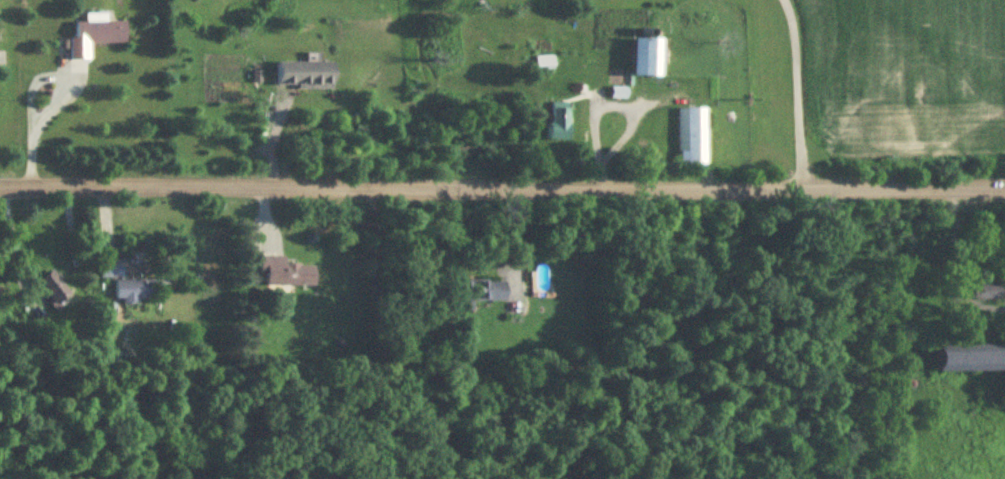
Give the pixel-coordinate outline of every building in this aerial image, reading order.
[(108,21),(108,15),(88,15),(88,23),(73,23),(73,60),(91,60),(91,43),(128,43),(128,22),(108,21)] [(663,76),(663,38),(635,38),(635,76),(663,76)] [(536,70),(554,70),(554,57),(536,57),(536,70)] [(337,89),(337,62),(277,62),(277,89),(337,89)] [(613,99),(627,98),(627,89),(613,90),(613,99)] [(570,140),(570,103),(549,103),(549,140),(570,140)] [(678,109),(678,165),(706,165),(706,108),(678,109)] [(314,287),(315,265),(284,265),(284,258),(261,257),(260,286),(314,287)] [(99,279),(123,279),(123,261),(99,261),(99,279)] [(70,300),(55,269),(35,279),(44,298),(24,307),(30,319),(70,300)] [(155,280),(115,280),(115,301),(155,301),(155,280)] [(506,301),(506,282),(459,282),(459,313),(473,313),(473,301),(506,301)] [(1004,371),(1004,345),(935,345),(935,371),(1004,371)]
